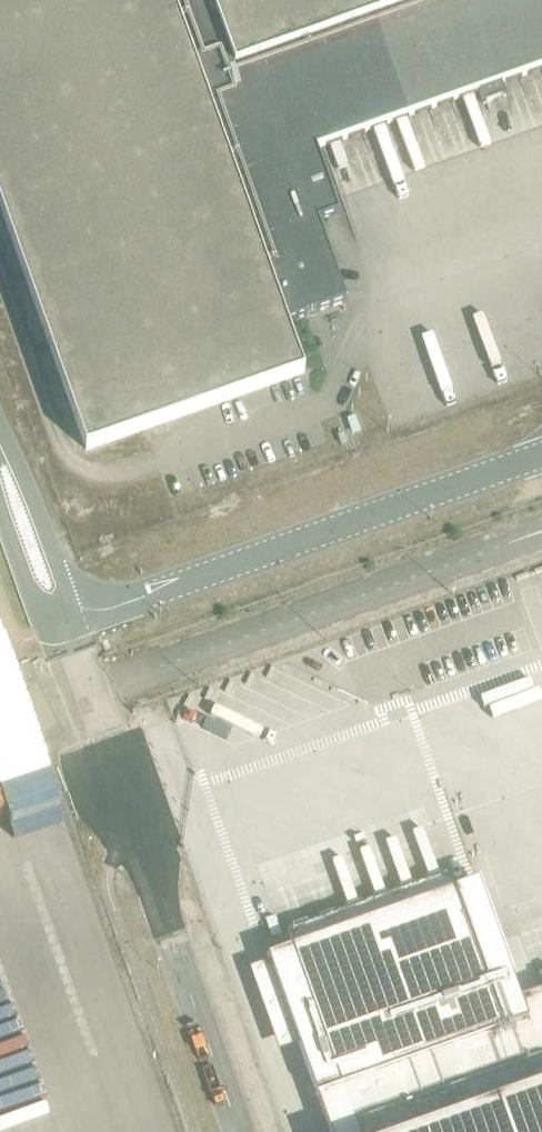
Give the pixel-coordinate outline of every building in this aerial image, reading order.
[(86,450),(304,372),(286,322),(346,301),(318,222),(339,214),(316,149),(478,91),(483,104),(506,96),(501,83),(541,69),(541,0),(0,0),(0,208),(86,450)] [(267,956),(268,958),(272,969),(292,1027),(296,1036),(297,1041),(311,1079),(312,1084),(316,1094),(315,1094),(315,1096),(317,1095),(326,1122),(330,1131),(541,1131),(541,991),(520,999),(503,949),(497,951),(481,906),(475,889),(467,892),(458,895),(456,890),(454,890),(447,874),(288,931),(293,947),(281,951),(267,956)]
